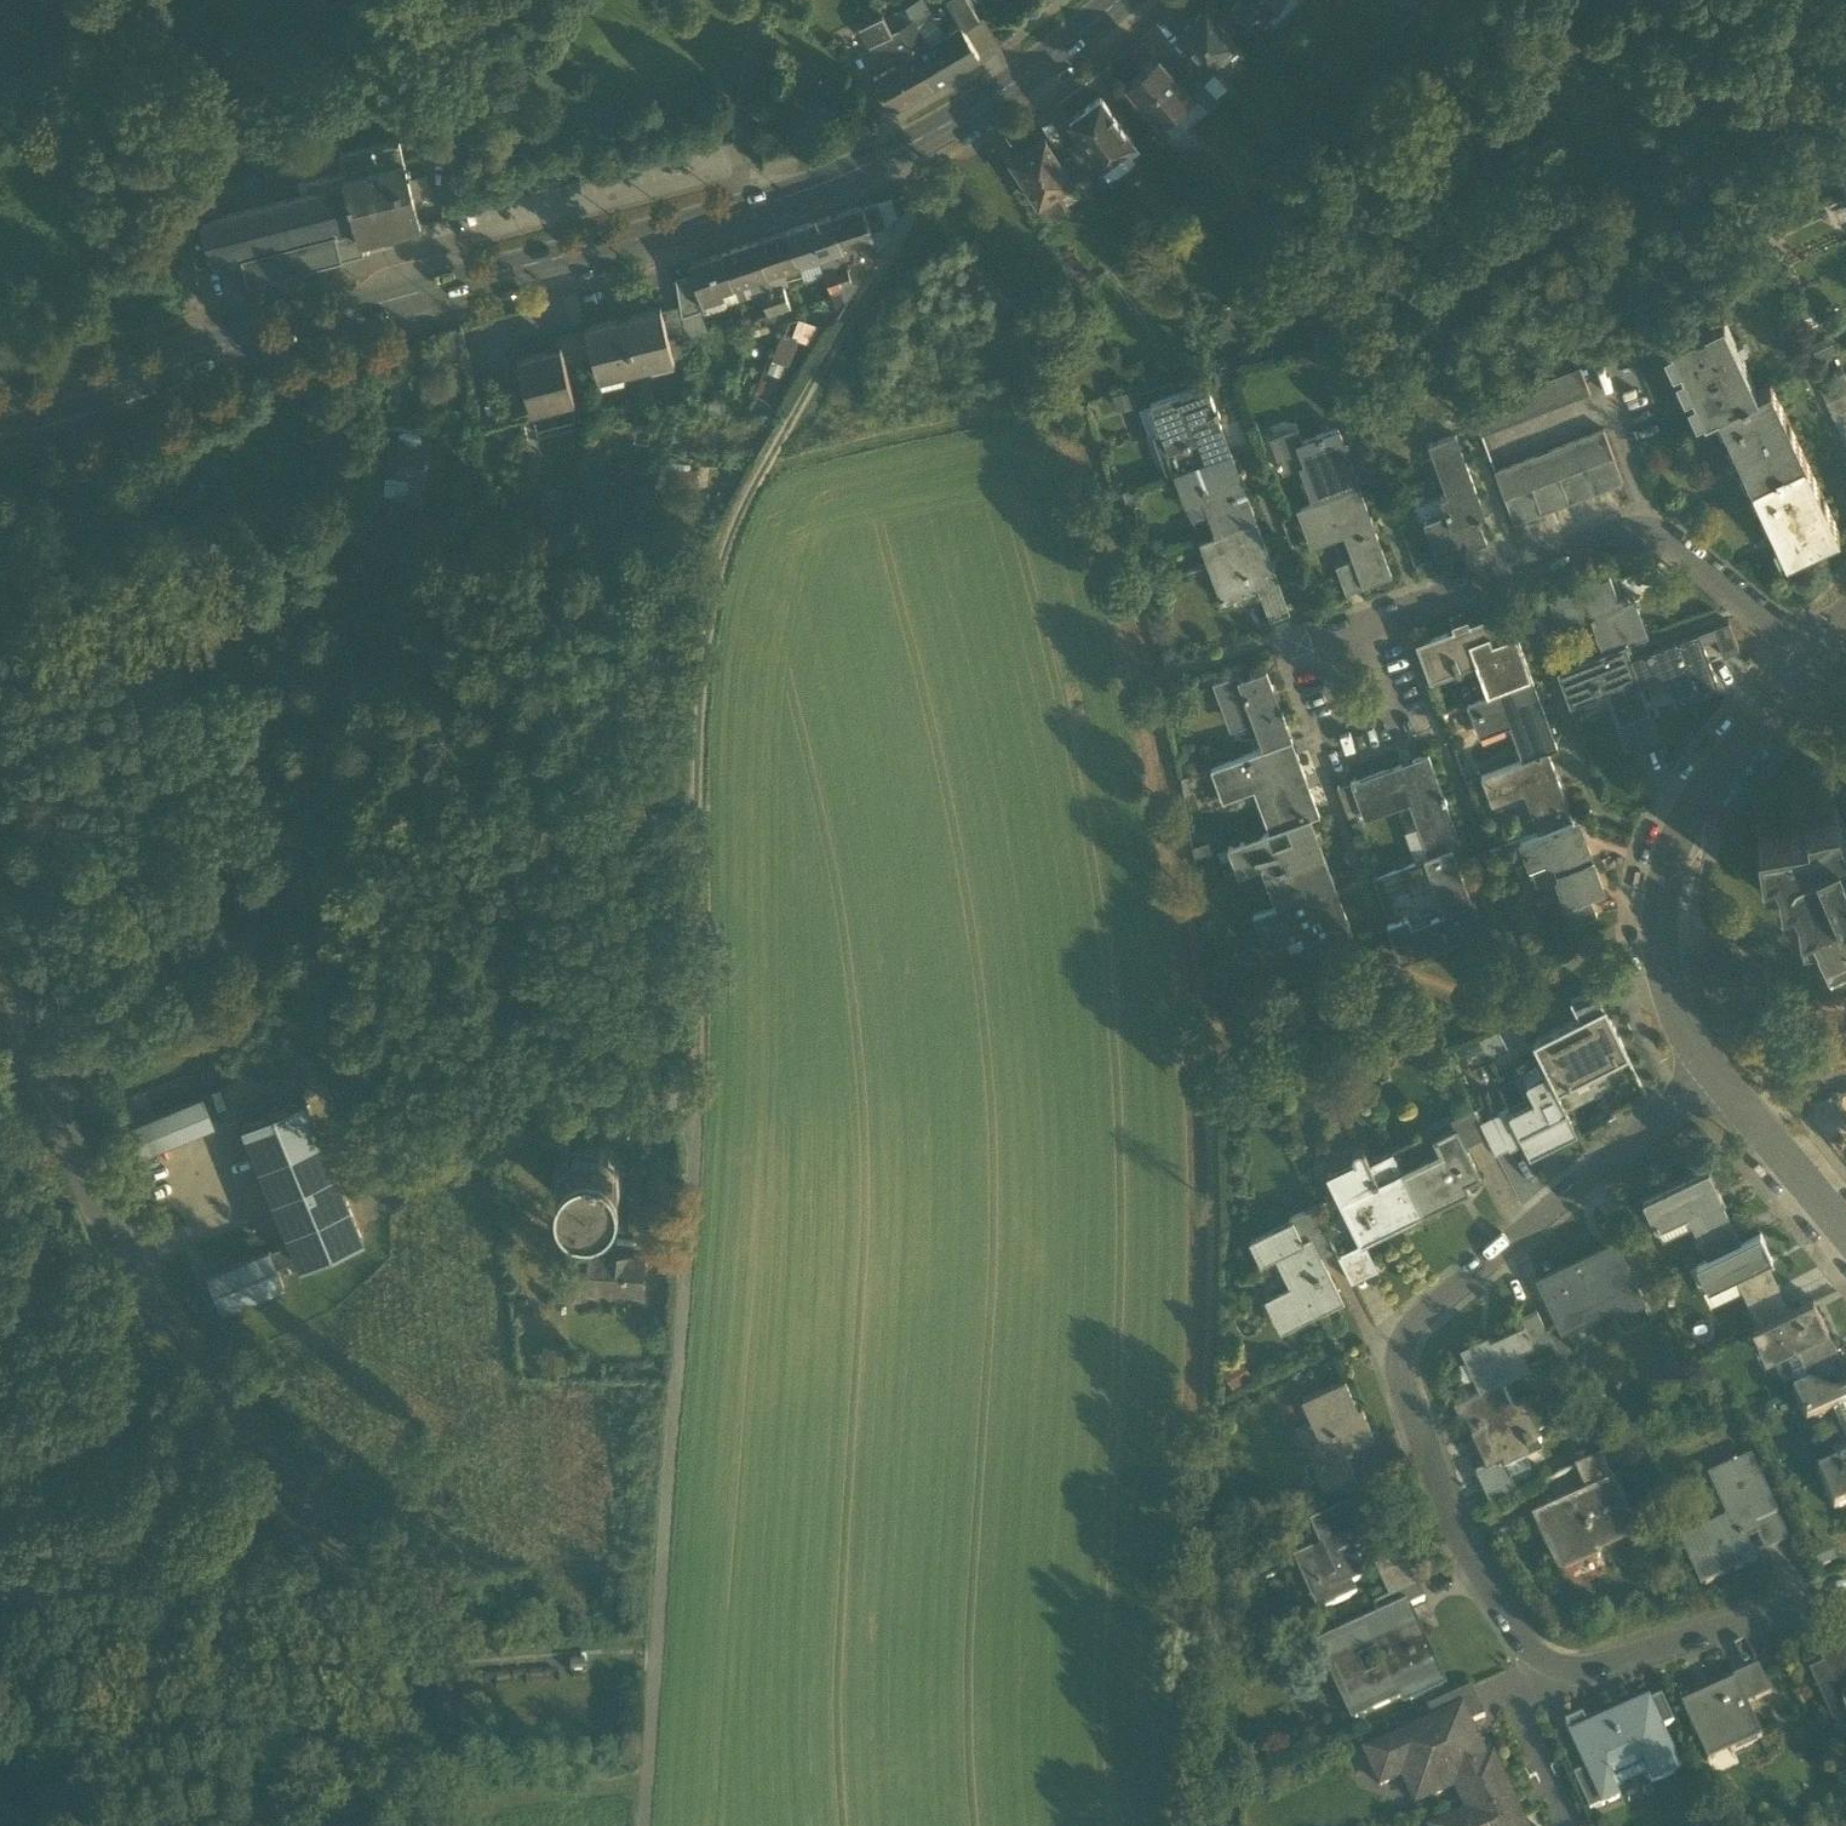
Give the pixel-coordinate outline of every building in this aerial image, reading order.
[(933,15),(925,0),(915,0),(905,6),(912,18),(916,25),(933,15)] [(964,29),(980,19),(968,0),(951,0),(947,2),(961,25),(964,29)] [(1247,27),(1264,10),(1253,0),(1236,0),(1228,8),(1247,27)] [(1264,10),(1274,0),(1253,0),(1264,10)] [(1195,52),(1208,67),(1210,65),(1221,55),(1224,58),(1239,44),(1231,35),(1232,34),(1218,19),(1217,20),(1207,9),(1179,35),(1195,52)] [(891,17),(897,27),(913,53),(928,44),(916,25),(912,18),(905,23),(899,12),(891,17)] [(900,60),(913,53),(897,27),(891,30),(882,13),(860,25),(870,43),(874,40),(885,59),(896,52),(900,60)] [(933,15),(916,25),(928,44),(945,34),(933,15)] [(928,44),(913,53),(933,85),(980,57),(964,29),(961,25),(945,34),(928,44)] [(1185,62),(1190,67),(1204,82),(1215,72),(1216,71),(1210,65),(1208,67),(1195,52),(1185,62)] [(892,109),(933,85),(913,53),(900,60),(873,77),(892,109)] [(1129,84),(1160,123),(1177,109),(1180,114),(1197,101),(1195,99),(1182,83),(1181,83),(1177,78),(1160,58),(1129,84)] [(1181,83),(1182,83),(1195,99),(1198,97),(1208,109),(1220,99),(1217,96),(1204,82),(1190,67),(1177,78),(1181,83)] [(1228,86),(1215,72),(1204,82),(1217,96),(1228,86)] [(1173,138),(1208,109),(1198,97),(1195,99),(1197,101),(1180,114),(1177,109),(1160,123),(1173,138)] [(1102,165),(1103,166),(1134,144),(1126,132),(1127,131),(1115,114),(1114,115),(1102,99),(1086,111),(1086,110),(1070,121),(1077,131),(1078,131),(1089,147),(1102,165)] [(416,135),(421,157),(451,150),(451,126),(416,135)] [(345,175),(405,161),(400,139),(340,154),(344,171),(345,175)] [(1014,160),(1042,202),(1058,191),(1055,185),(1070,175),(1066,168),(1047,139),(1014,160)] [(1139,151),(1134,144),(1103,166),(1102,165),(1099,167),(1108,179),(1112,176),(1117,176),(1133,165),(1135,160),(1132,156),(1139,151)] [(1076,156),(1079,159),(1066,168),(1070,175),(1074,182),(1075,182),(1089,173),(1089,174),(1099,167),(1102,165),(1089,147),(1076,156)] [(1845,176),(1845,154),(1838,158),(1845,176)] [(409,175),(405,160),(405,161),(345,175),(348,187),(325,193),(203,222),(213,263),(243,255),(358,227),(361,239),(362,239),(421,224),(416,204),(409,175)] [(409,175),(416,204),(435,199),(428,170),(409,175)] [(345,175),(344,171),(321,177),(325,193),(348,187),(345,175)] [(1074,182),(1070,175),(1055,185),(1058,191),(1059,192),(1074,182)] [(1082,194),(1075,182),(1074,182),(1059,192),(1067,204),(1082,194)] [(1059,192),(1058,191),(1042,202),(1051,217),(1068,206),(1067,204),(1059,192)] [(892,197),(878,202),(886,228),(892,226),(898,214),(892,197)] [(863,207),(872,233),(886,228),(878,202),(863,207)] [(863,207),(831,218),(843,251),(856,247),(874,241),(872,233),(863,207)] [(831,218),(788,232),(799,266),(821,259),(843,251),(831,218)] [(365,251),(362,239),(361,239),(358,227),(243,255),(249,280),(365,251)] [(788,232),(756,243),(768,277),(799,266),(788,232)] [(858,262),(870,263),(878,250),(874,241),(856,247),(858,262)] [(756,243),(722,254),(734,288),(751,282),(768,277),(756,243)] [(843,251),(836,269),(858,262),(856,247),(843,251)] [(821,259),(825,272),(836,269),(843,251),(821,259)] [(724,292),(734,288),(722,254),(690,265),(706,311),(728,304),(724,292)] [(870,263),(858,262),(836,269),(843,291),(847,303),(870,263)] [(804,280),(799,266),(768,277),(773,291),(783,287),(789,285),(804,280)] [(825,272),(832,294),(843,291),(836,269),(825,272)] [(757,301),(764,298),(763,294),(773,291),(768,277),(751,282),(756,297),(757,301)] [(677,286),(681,308),(682,319),(702,313),(691,282),(677,286)] [(751,282),(734,288),(738,302),(756,297),(751,282)] [(783,287),(773,291),(780,312),(791,309),(783,287)] [(770,316),(780,312),(773,291),(763,294),(764,298),(770,316)] [(847,303),(843,291),(832,294),(840,316),(847,303)] [(685,337),(682,319),(681,308),(663,313),(670,341),(685,337)] [(596,361),(600,379),(675,360),(670,341),(663,313),(663,310),(588,329),(589,333),(596,361)] [(682,319),(685,337),(686,341),(709,333),(702,313),(682,319)] [(1704,411),(1718,405),(1758,387),(1724,313),(1671,337),(1704,411)] [(1239,330),(1229,315),(1211,327),(1222,342),(1239,330)] [(793,336),(797,337),(796,339),(816,347),(823,327),(799,319),(793,336)] [(1838,350),(1829,331),(1808,342),(1816,360),(1838,350)] [(774,360),(787,364),(796,339),(797,337),(793,336),(783,332),(774,360)] [(589,333),(573,337),(580,365),(596,361),(589,333)] [(566,368),(580,365),(573,337),(558,341),(560,351),(562,350),(566,368)] [(519,361),(530,408),(573,397),(566,368),(562,350),(560,351),(519,361)] [(1580,361),(1566,366),(1576,394),(1590,389),(1580,361)] [(1566,366),(1553,371),(1563,399),(1576,394),(1566,366)] [(1126,375),(1134,389),(1150,385),(1140,367),(1126,375)] [(1553,371),(1539,376),(1549,404),(1563,399),(1553,371)] [(1539,376),(1525,381),(1535,409),(1549,404),(1539,376)] [(1826,404),(1845,395),(1845,378),(1820,390),(1826,404)] [(1522,414),(1535,409),(1525,381),(1512,386),(1522,414)] [(1718,405),(1752,480),(1805,456),(1771,381),(1758,387),(1718,405)] [(1172,473),(1176,471),(1225,454),(1215,427),(1222,424),(1218,413),(1220,412),(1218,407),(1217,408),(1208,384),(1181,394),(1180,392),(1151,402),(1152,406),(1144,408),(1153,434),(1161,431),(1162,432),(1158,433),(1172,473)] [(1508,418),(1522,414),(1512,386),(1498,391),(1508,418)] [(710,406),(711,416),(727,417),(728,403),(726,391),(714,393),(716,405),(710,406)] [(1132,391),(1111,396),(1116,413),(1137,408),(1132,391)] [(1494,423),(1508,418),(1498,391),(1484,396),(1494,423)] [(1832,417),(1845,411),(1845,395),(1826,404),(1832,417)] [(1481,428),(1494,423),(1484,396),(1471,401),(1481,428)] [(575,404),(573,397),(530,408),(532,415),(575,404)] [(1838,430),(1845,427),(1845,411),(1832,417),(1838,430)] [(1276,450),(1304,440),(1298,423),(1270,433),(1276,450)] [(1232,451),(1222,424),(1215,427),(1225,454),(1232,451)] [(1600,457),(1613,452),(1603,425),(1590,430),(1600,457)] [(1306,464),(1318,498),(1358,483),(1338,428),(1304,440),(1276,450),(1284,472),(1306,464)] [(394,518),(420,522),(431,434),(392,430),(386,473),(411,476),(408,499),(397,497),(394,518)] [(1424,519),(1438,558),(1462,549),(1452,523),(1477,513),(1478,515),(1486,512),(1456,430),(1429,439),(1449,493),(1441,495),(1447,511),(1424,519)] [(1586,462),(1600,457),(1590,430),(1576,435),(1586,462)] [(1167,475),(1172,473),(1158,433),(1153,435),(1167,475)] [(1572,467),(1586,462),(1576,435),(1562,440),(1572,467)] [(1559,472),(1572,467),(1562,440),(1549,445),(1559,472)] [(1545,477),(1559,472),(1549,445),(1535,450),(1545,477)] [(1531,482),(1545,477),(1535,450),(1521,455),(1531,482)] [(1210,511),(1218,534),(1257,520),(1232,451),(1225,454),(1176,471),(1186,499),(1188,498),(1203,493),(1210,511)] [(1613,452),(1600,457),(1610,487),(1624,482),(1613,452)] [(1518,487),(1531,482),(1521,455),(1508,460),(1518,487)] [(1840,532),(1805,456),(1752,480),(1787,556),(1840,532)] [(1600,457),(1586,462),(1597,492),(1610,487),(1600,457)] [(639,459),(611,461),(613,491),(641,489),(639,459)] [(1504,492),(1518,487),(1508,460),(1494,464),(1504,492)] [(1586,462),(1572,467),(1583,497),(1597,492),(1586,462)] [(698,469),(668,466),(664,494),(694,497),(698,469)] [(1572,467),(1559,472),(1569,501),(1583,497),(1572,467)] [(1559,472),(1545,477),(1556,506),(1569,501),(1559,472)] [(411,476),(386,473),(383,495),(397,497),(408,499),(411,476)] [(1545,477),(1531,482),(1542,511),(1556,506),(1545,477)] [(1531,482),(1518,487),(1528,516),(1542,511),(1531,482)] [(1391,574),(1358,483),(1318,498),(1296,505),(1306,533),(1340,521),(1344,532),(1352,555),(1363,585),(1391,574)] [(564,489),(544,487),(539,519),(559,521),(564,489)] [(1518,487),(1504,492),(1515,521),(1528,516),(1518,487)] [(1132,488),(1112,495),(1118,511),(1138,504),(1132,488)] [(1203,493),(1188,498),(1195,517),(1210,511),(1203,493)] [(1452,523),(1462,549),(1487,540),(1478,515),(1477,513),(1452,523)] [(1279,582),(1257,520),(1218,534),(1200,541),(1210,568),(1225,563),(1238,597),(1259,589),(1279,582)] [(1310,544),(1344,532),(1340,521),(1306,533),(1310,544)] [(1335,561),(1346,591),(1363,585),(1352,555),(1335,561)] [(1223,603),(1238,597),(1225,563),(1210,568),(1223,603)] [(1577,583),(1578,585),(1587,611),(1590,618),(1615,609),(1612,603),(1619,600),(1609,572),(1577,583)] [(1259,589),(1270,619),(1290,612),(1279,582),(1259,589)] [(1543,627),(1587,611),(1578,585),(1533,601),(1543,627)] [(1633,595),(1619,600),(1612,603),(1615,609),(1590,618),(1602,650),(1625,641),(1647,633),(1633,595)] [(1507,607),(1482,616),(1492,643),(1517,634),(1507,607)] [(1482,616),(1468,621),(1478,647),(1472,649),(1476,660),(1474,661),(1479,674),(1482,672),(1482,671),(1524,655),(1517,634),(1492,643),(1482,616)] [(1712,625),(1723,654),(1739,648),(1729,619),(1712,625)] [(1430,677),(1474,661),(1476,660),(1472,649),(1478,647),(1468,621),(1430,635),(1416,640),(1430,677)] [(1698,630),(1630,655),(1639,679),(1670,668),(1682,701),(1704,693),(1704,692),(1719,686),(1698,630)] [(1630,655),(1625,641),(1602,650),(1557,666),(1568,697),(1610,681),(1624,718),(1634,714),(1650,708),(1639,679),(1630,655)] [(1482,672),(1489,691),(1532,675),(1524,655),(1482,671),(1482,672)] [(1256,721),(1266,749),(1292,739),(1267,671),(1241,680),(1239,675),(1214,684),(1227,719),(1252,710),(1256,721)] [(1489,691),(1477,695),(1486,720),(1509,712),(1524,755),(1547,747),(1556,743),(1532,675),(1489,691)] [(1486,721),(1486,720),(1477,695),(1467,698),(1477,725),(1486,721)] [(1634,714),(1643,740),(1659,734),(1650,708),(1634,714)] [(1231,730),(1256,721),(1252,710),(1227,719),(1231,730)] [(1634,714),(1624,718),(1619,719),(1628,746),(1643,740),(1634,714)] [(1221,796),(1257,783),(1288,772),(1302,767),(1292,739),(1266,749),(1214,768),(1211,769),(1221,796)] [(1195,759),(1214,768),(1222,751),(1204,742),(1195,759)] [(1572,815),(1547,747),(1524,755),(1493,766),(1502,792),(1525,784),(1540,827),(1572,815)] [(1421,822),(1433,853),(1452,846),(1461,843),(1428,752),(1351,780),(1363,812),(1412,795),(1421,822)] [(1214,768),(1195,759),(1182,763),(1187,777),(1211,769),(1214,768)] [(1502,793),(1502,792),(1493,766),(1481,771),(1490,797),(1502,793)] [(1302,767),(1288,772),(1305,819),(1311,817),(1319,814),(1302,767)] [(1274,830),(1305,819),(1288,772),(1257,783),(1274,830)] [(1337,785),(1349,817),(1363,812),(1351,780),(1337,785)] [(1836,959),(1845,958),(1845,852),(1840,839),(1845,837),(1845,828),(1835,804),(1808,817),(1756,824),(1762,865),(1777,862),(1781,891),(1796,888),(1800,916),(1815,914),(1836,959)] [(1581,839),(1572,815),(1540,827),(1520,834),(1529,860),(1552,852),(1560,872),(1556,873),(1565,898),(1566,900),(1590,891),(1589,890),(1603,885),(1586,838),(1581,839)] [(1275,862),(1290,902),(1335,886),(1311,817),(1305,819),(1274,830),(1228,847),(1238,875),(1261,867),(1275,862)] [(1415,859),(1424,856),(1433,853),(1421,822),(1404,828),(1415,859)] [(1192,847),(1195,860),(1217,852),(1213,840),(1192,847)] [(1483,930),(1452,846),(1433,853),(1424,856),(1444,912),(1410,924),(1407,915),(1387,922),(1401,960),(1483,930)] [(1275,862),(1261,867),(1275,907),(1290,902),(1275,862)] [(1355,941),(1335,886),(1290,902),(1275,907),(1253,916),(1263,944),(1300,930),(1309,957),(1355,941)] [(1562,900),(1569,919),(1596,909),(1590,891),(1566,900),(1565,898),(1562,900)] [(1582,1014),(1586,1023),(1608,1012),(1604,1003),(1596,987),(1570,996),(1580,1015),(1582,1014)] [(1533,1038),(1549,1070),(1557,1088),(1573,1081),(1569,1072),(1586,1064),(1590,1072),(1629,1053),(1619,1031),(1612,1035),(1609,1028),(1616,1025),(1609,1012),(1608,1012),(1586,1023),(1582,1014),(1580,1015),(1533,1038)] [(1619,1031),(1616,1025),(1609,1028),(1612,1035),(1619,1031)] [(1573,1081),(1590,1072),(1586,1064),(1569,1072),(1573,1081)] [(1578,1131),(1557,1088),(1549,1070),(1526,1081),(1534,1099),(1511,1110),(1509,1111),(1522,1139),(1525,1146),(1539,1150),(1578,1131)] [(114,1131),(125,1161),(215,1124),(203,1095),(114,1131)] [(293,1241),(271,1251),(278,1268),(300,1259),(303,1264),(365,1239),(355,1214),(307,1096),(245,1121),(293,1239),(293,1241)] [(1472,1139),(1487,1132),(1480,1117),(1473,1104),(1459,1111),(1472,1139)] [(1508,1104),(1480,1117),(1487,1132),(1495,1150),(1508,1143),(1509,1146),(1522,1139),(1509,1111),(1511,1110),(1508,1104)] [(1391,1149),(1392,1150),(1423,1214),(1470,1191),(1465,1182),(1480,1175),(1456,1125),(1435,1136),(1431,1129),(1391,1149)] [(602,1203),(617,1192),(625,1174),(623,1155),(612,1140),(594,1132),(575,1134),(560,1145),(552,1163),(554,1182),(565,1197),(583,1205),(602,1203)] [(1530,1154),(1539,1150),(1525,1146),(1530,1154)] [(1340,1201),(1347,1197),(1346,1195),(1376,1180),(1367,1162),(1369,1161),(1366,1153),(1362,1150),(1358,1150),(1355,1154),(1355,1158),(1326,1173),(1340,1201)] [(1392,1150),(1369,1161),(1367,1162),(1376,1180),(1346,1195),(1347,1197),(1356,1216),(1349,1220),(1359,1241),(1361,1244),(1366,1242),(1423,1214),(1392,1150)] [(1693,1225),(1708,1256),(1741,1240),(1733,1224),(1731,1225),(1716,1192),(1721,1190),(1709,1163),(1641,1194),(1656,1224),(1686,1210),(1693,1225)] [(1347,1197),(1340,1201),(1349,1220),(1356,1216),(1347,1197)] [(1310,1237),(1319,1256),(1336,1248),(1314,1203),(1287,1216),(1290,1221),(1292,1220),(1303,1241),(1310,1237)] [(1663,1239),(1693,1225),(1686,1210),(1656,1224),(1663,1239)] [(1271,1297),(1285,1325),(1319,1308),(1320,1311),(1342,1300),(1327,1269),(1325,1270),(1318,1257),(1319,1256),(1310,1237),(1303,1241),(1292,1220),(1290,1221),(1250,1240),(1261,1263),(1282,1252),(1298,1284),(1271,1297)] [(1619,1247),(1625,1261),(1641,1254),(1625,1220),(1608,1228),(1614,1240),(1617,1247),(1619,1247)] [(1761,1231),(1741,1240),(1708,1256),(1697,1261),(1708,1287),(1736,1274),(1743,1289),(1749,1301),(1753,1299),(1775,1289),(1774,1286),(1763,1261),(1773,1257),(1761,1231)] [(1614,1240),(1601,1246),(1605,1253),(1617,1247),(1614,1240)] [(1338,1252),(1352,1281),(1379,1268),(1366,1242),(1361,1244),(1359,1241),(1338,1252)] [(1559,1320),(1562,1327),(1564,1326),(1587,1316),(1583,1309),(1614,1295),(1621,1310),(1643,1300),(1625,1261),(1619,1247),(1617,1247),(1605,1253),(1601,1246),(1538,1275),(1559,1320)] [(284,1285),(278,1268),(271,1251),(270,1249),(208,1274),(222,1310),(284,1285)] [(587,1285),(640,1289),(642,1255),(590,1251),(587,1285)] [(1641,1276),(1643,1281),(1652,1277),(1649,1272),(1641,1276)] [(1736,1274),(1708,1287),(1704,1289),(1711,1304),(1743,1289),(1736,1274)] [(1658,1292),(1652,1277),(1643,1281),(1650,1295),(1658,1292)] [(1753,1299),(1763,1321),(1790,1308),(1779,1283),(1774,1286),(1775,1289),(1753,1299)] [(1753,1326),(1767,1356),(1786,1347),(1828,1328),(1813,1297),(1790,1308),(1763,1321),(1759,1323),(1753,1326)] [(1749,1301),(1759,1323),(1763,1321),(1753,1299),(1749,1301)] [(1534,1343),(1550,1336),(1546,1326),(1537,1307),(1520,1315),(1524,1321),(1534,1342),(1533,1342),(1534,1343)] [(1559,1320),(1546,1326),(1550,1336),(1559,1353),(1573,1347),(1564,1326),(1562,1327),(1559,1320)] [(1477,1385),(1478,1388),(1479,1390),(1502,1379),(1531,1366),(1523,1347),(1533,1342),(1534,1342),(1524,1321),(1483,1340),(1482,1337),(1464,1346),(1481,1383),(1477,1385)] [(1816,1387),(1845,1373),(1845,1369),(1828,1328),(1786,1347),(1800,1377),(1810,1372),(1816,1387)] [(1800,1377),(1807,1391),(1816,1387),(1810,1372),(1800,1377)] [(1715,1373),(1699,1380),(1711,1407),(1727,1400),(1715,1373)] [(1832,1415),(1845,1408),(1845,1373),(1816,1387),(1807,1391),(1793,1398),(1807,1427),(1832,1415)] [(1515,1408),(1502,1379),(1479,1390),(1478,1388),(1454,1399),(1474,1442),(1480,1440),(1486,1452),(1480,1455),(1487,1472),(1489,1476),(1504,1469),(1511,1484),(1530,1475),(1525,1465),(1521,1455),(1520,1453),(1525,1450),(1527,1454),(1533,1451),(1532,1449),(1531,1448),(1537,1445),(1538,1447),(1541,1445),(1534,1430),(1532,1430),(1522,1408),(1526,1406),(1524,1404),(1515,1408)] [(1326,1463),(1328,1466),(1348,1457),(1345,1449),(1375,1435),(1362,1407),(1358,1409),(1345,1380),(1303,1399),(1321,1438),(1316,1440),(1326,1463)] [(1832,1415),(1845,1442),(1845,1441),(1845,1408),(1832,1415)] [(1484,1473),(1487,1472),(1480,1455),(1486,1452),(1480,1440),(1474,1442),(1471,1444),(1484,1473)] [(1521,1455),(1525,1465),(1542,1457),(1538,1447),(1537,1445),(1531,1448),(1532,1449),(1533,1451),(1527,1454),(1525,1450),(1520,1453),(1521,1455)] [(1314,1468),(1323,1487),(1355,1472),(1348,1457),(1328,1466),(1326,1463),(1314,1468)] [(1575,1472),(1587,1498),(1614,1485),(1602,1459),(1575,1472)] [(1679,1544),(1700,1590),(1756,1564),(1745,1540),(1756,1535),(1754,1529),(1778,1517),(1752,1460),(1708,1480),(1727,1522),(1679,1544)] [(1845,1508),(1845,1464),(1819,1477),(1835,1512),(1845,1508)] [(1511,1484),(1504,1469),(1489,1476),(1487,1472),(1484,1473),(1475,1477),(1491,1511),(1518,1499),(1511,1484)] [(1533,1523),(1557,1575),(1598,1556),(1597,1553),(1637,1535),(1614,1485),(1587,1498),(1533,1523)] [(1321,1550),(1298,1561),(1312,1593),(1327,1586),(1336,1607),(1358,1597),(1353,1586),(1367,1580),(1359,1562),(1362,1561),(1360,1557),(1352,1560),(1350,1554),(1372,1543),(1366,1532),(1372,1529),(1360,1503),(1310,1526),(1321,1550)] [(1756,1535),(1765,1554),(1790,1542),(1778,1517),(1754,1529),(1756,1535)] [(1831,1547),(1813,1554),(1819,1570),(1837,1563),(1831,1547)] [(1372,1562),(1390,1600),(1418,1587),(1401,1549),(1372,1562)] [(1308,1620),(1336,1607),(1327,1586),(1312,1593),(1298,1561),(1284,1567),(1308,1620)] [(1425,1600),(1418,1587),(1390,1600),(1373,1608),(1379,1621),(1397,1613),(1425,1600)] [(1379,1621),(1365,1628),(1376,1652),(1386,1673),(1399,1700),(1407,1696),(1409,1703),(1442,1687),(1415,1628),(1406,1633),(1397,1613),(1379,1621)] [(1352,1722),(1399,1700),(1386,1673),(1364,1683),(1355,1661),(1376,1652),(1365,1628),(1318,1649),(1352,1722)] [(1841,1653),(1820,1663),(1823,1668),(1809,1674),(1818,1694),(1818,1693),(1819,1694),(1826,1695),(1832,1700),(1825,1709),(1836,1733),(1845,1733),(1845,1657),(1841,1653)] [(1735,1685),(1746,1707),(1770,1696),(1757,1669),(1732,1681),(1734,1685),(1735,1685)] [(1682,1709),(1704,1756),(1727,1745),(1731,1754),(1761,1740),(1746,1707),(1735,1685),(1734,1685),(1682,1709)] [(1443,1720),(1448,1730),(1460,1724),(1463,1729),(1485,1719),(1472,1690),(1428,1711),(1434,1724),(1443,1720)] [(1818,1694),(1825,1709),(1832,1700),(1826,1695),(1819,1694),(1818,1693),(1818,1694)] [(1648,1704),(1660,1731),(1674,1724),(1662,1698),(1648,1704)] [(1603,1808),(1620,1800),(1616,1791),(1613,1784),(1617,1782),(1614,1775),(1641,1762),(1648,1777),(1651,1785),(1680,1772),(1660,1731),(1648,1704),(1589,1731),(1583,1718),(1565,1726),(1587,1772),(1603,1808)] [(1456,1789),(1462,1802),(1504,1782),(1493,1759),(1486,1763),(1477,1742),(1470,1745),(1463,1729),(1460,1724),(1448,1730),(1443,1720),(1434,1724),(1366,1755),(1381,1788),(1403,1778),(1416,1807),(1456,1789)] [(1613,1784),(1616,1791),(1648,1777),(1641,1762),(1614,1775),(1617,1782),(1613,1784)] [(1574,1778),(1590,1814),(1603,1808),(1587,1772),(1574,1778)] [(1504,1782),(1462,1802),(1468,1815),(1444,1825),(1524,1825),(1504,1782)]
